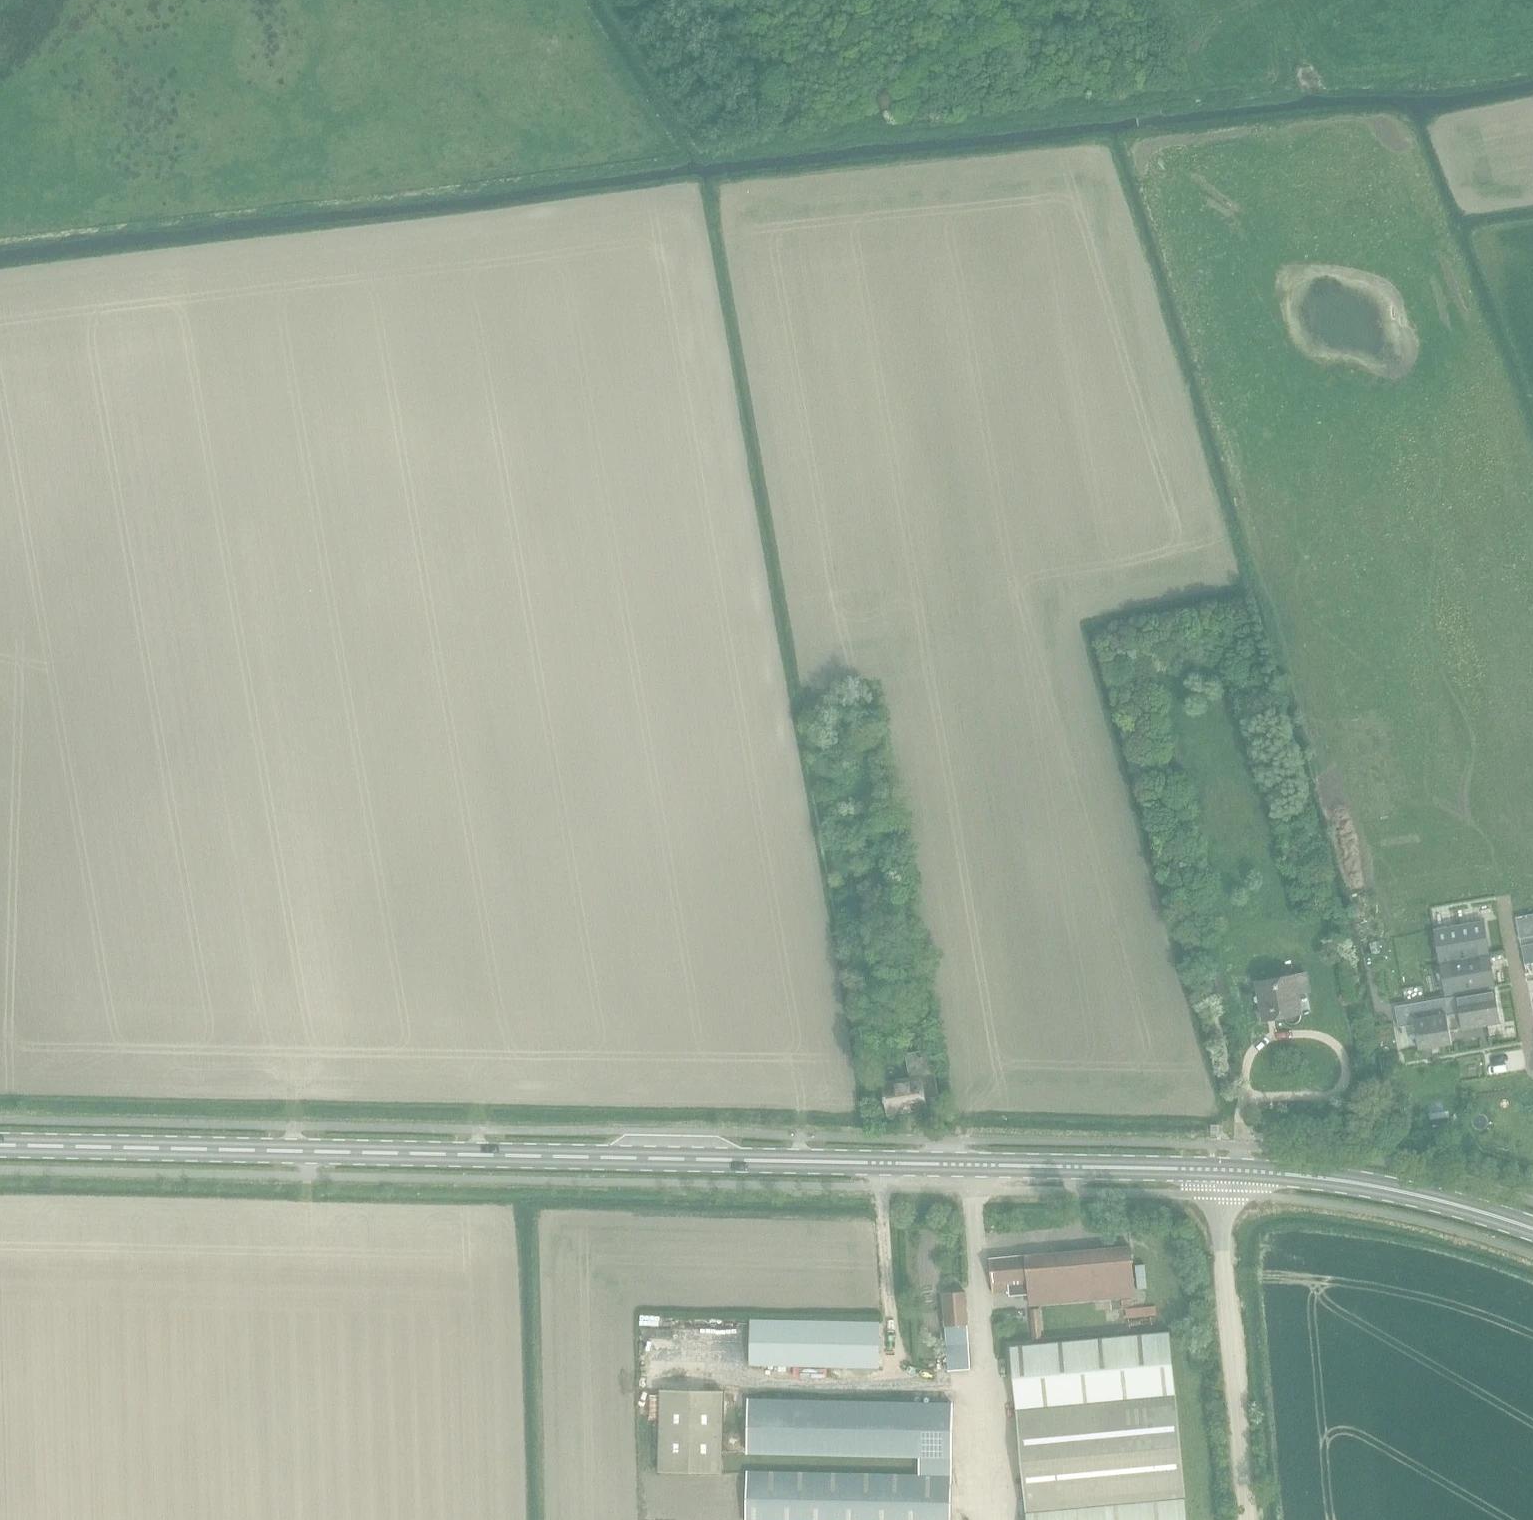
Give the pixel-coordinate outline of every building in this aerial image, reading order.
[(1455,991),(1456,997),(1458,1013),(1413,1021),(1417,1049),(1450,1043),(1448,1030),(1498,1022),(1482,919),(1432,927),(1443,993),(1455,991)] [(1297,993),(1307,992),(1304,973),(1256,981),(1263,1020),(1300,1013),(1297,993)] [(924,1095),(936,1093),(927,1046),(902,1051),(907,1076),(880,1082),(886,1113),(926,1105),(924,1095)] [(1010,1296),(1029,1293),(1030,1305),(1133,1297),(1129,1245),(990,1257),(993,1291),(1009,1290),(1010,1296)] [(948,1369),(969,1367),(963,1292),(942,1294),(948,1369)] [(879,1366),(879,1321),(750,1320),(749,1365),(879,1366)] [(1010,1346),(1026,1519),(1187,1519),(1175,1386),(1173,1369),(1170,1331),(1010,1346)] [(660,1389),(659,1471),(721,1472),(722,1390),(660,1389)] [(952,1403),(749,1400),(749,1450),(920,1453),(920,1473),(747,1471),(745,1519),(950,1519),(952,1403)]
